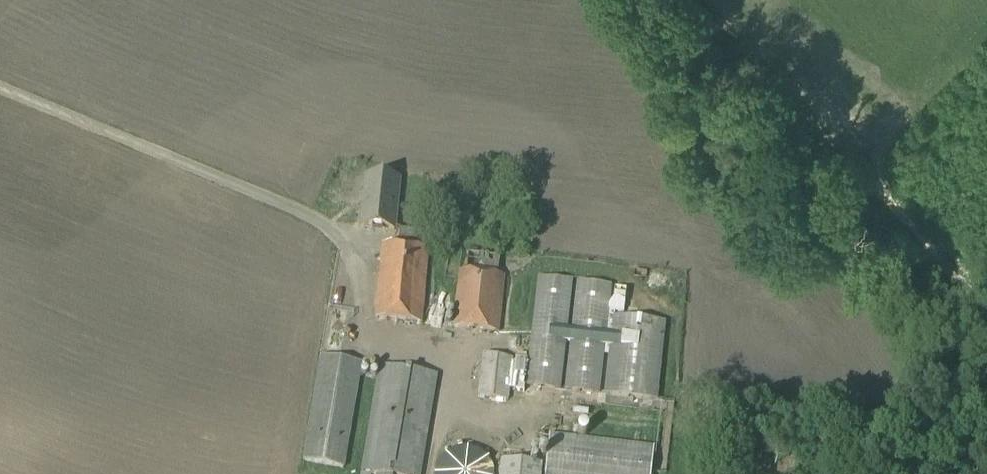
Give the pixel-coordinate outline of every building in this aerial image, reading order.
[(394,230),(400,180),(366,176),(360,226),(394,230)] [(430,248),(431,239),(425,238),(425,232),(400,230),(398,246),(382,245),(374,319),(421,324),(429,250),(430,248)] [(498,274),(500,250),(469,247),(468,257),(466,271),(460,271),(458,271),(453,327),(499,333),(499,330),(505,276),(498,274)] [(561,390),(573,281),(537,277),(525,386),(561,390)] [(600,395),(611,286),(576,282),(564,391),(599,395),(600,395)] [(657,400),(666,322),(612,316),(603,395),(657,400)] [(514,357),(482,354),(478,397),(508,400),(514,357)] [(345,469),(363,362),(320,356),(302,462),(345,469)] [(438,376),(378,365),(361,472),(361,473),(421,473),(438,376)] [(654,446),(548,434),(545,473),(651,473),(654,446)] [(543,466),(500,462),(499,473),(542,473),(543,466)]
